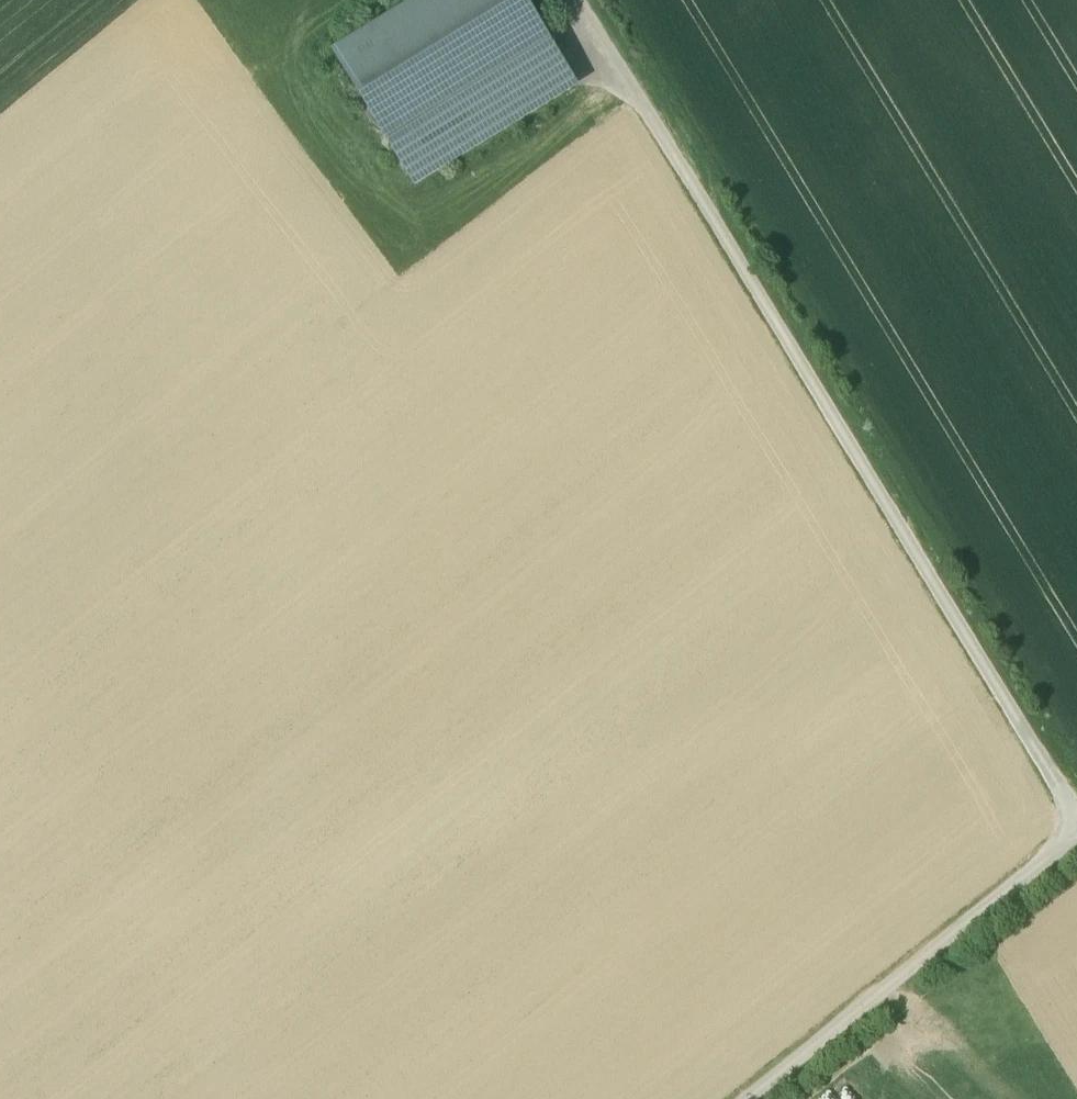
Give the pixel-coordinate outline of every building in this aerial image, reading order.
[(575,88),(524,0),(428,0),(341,50),(416,180),(575,88)]
